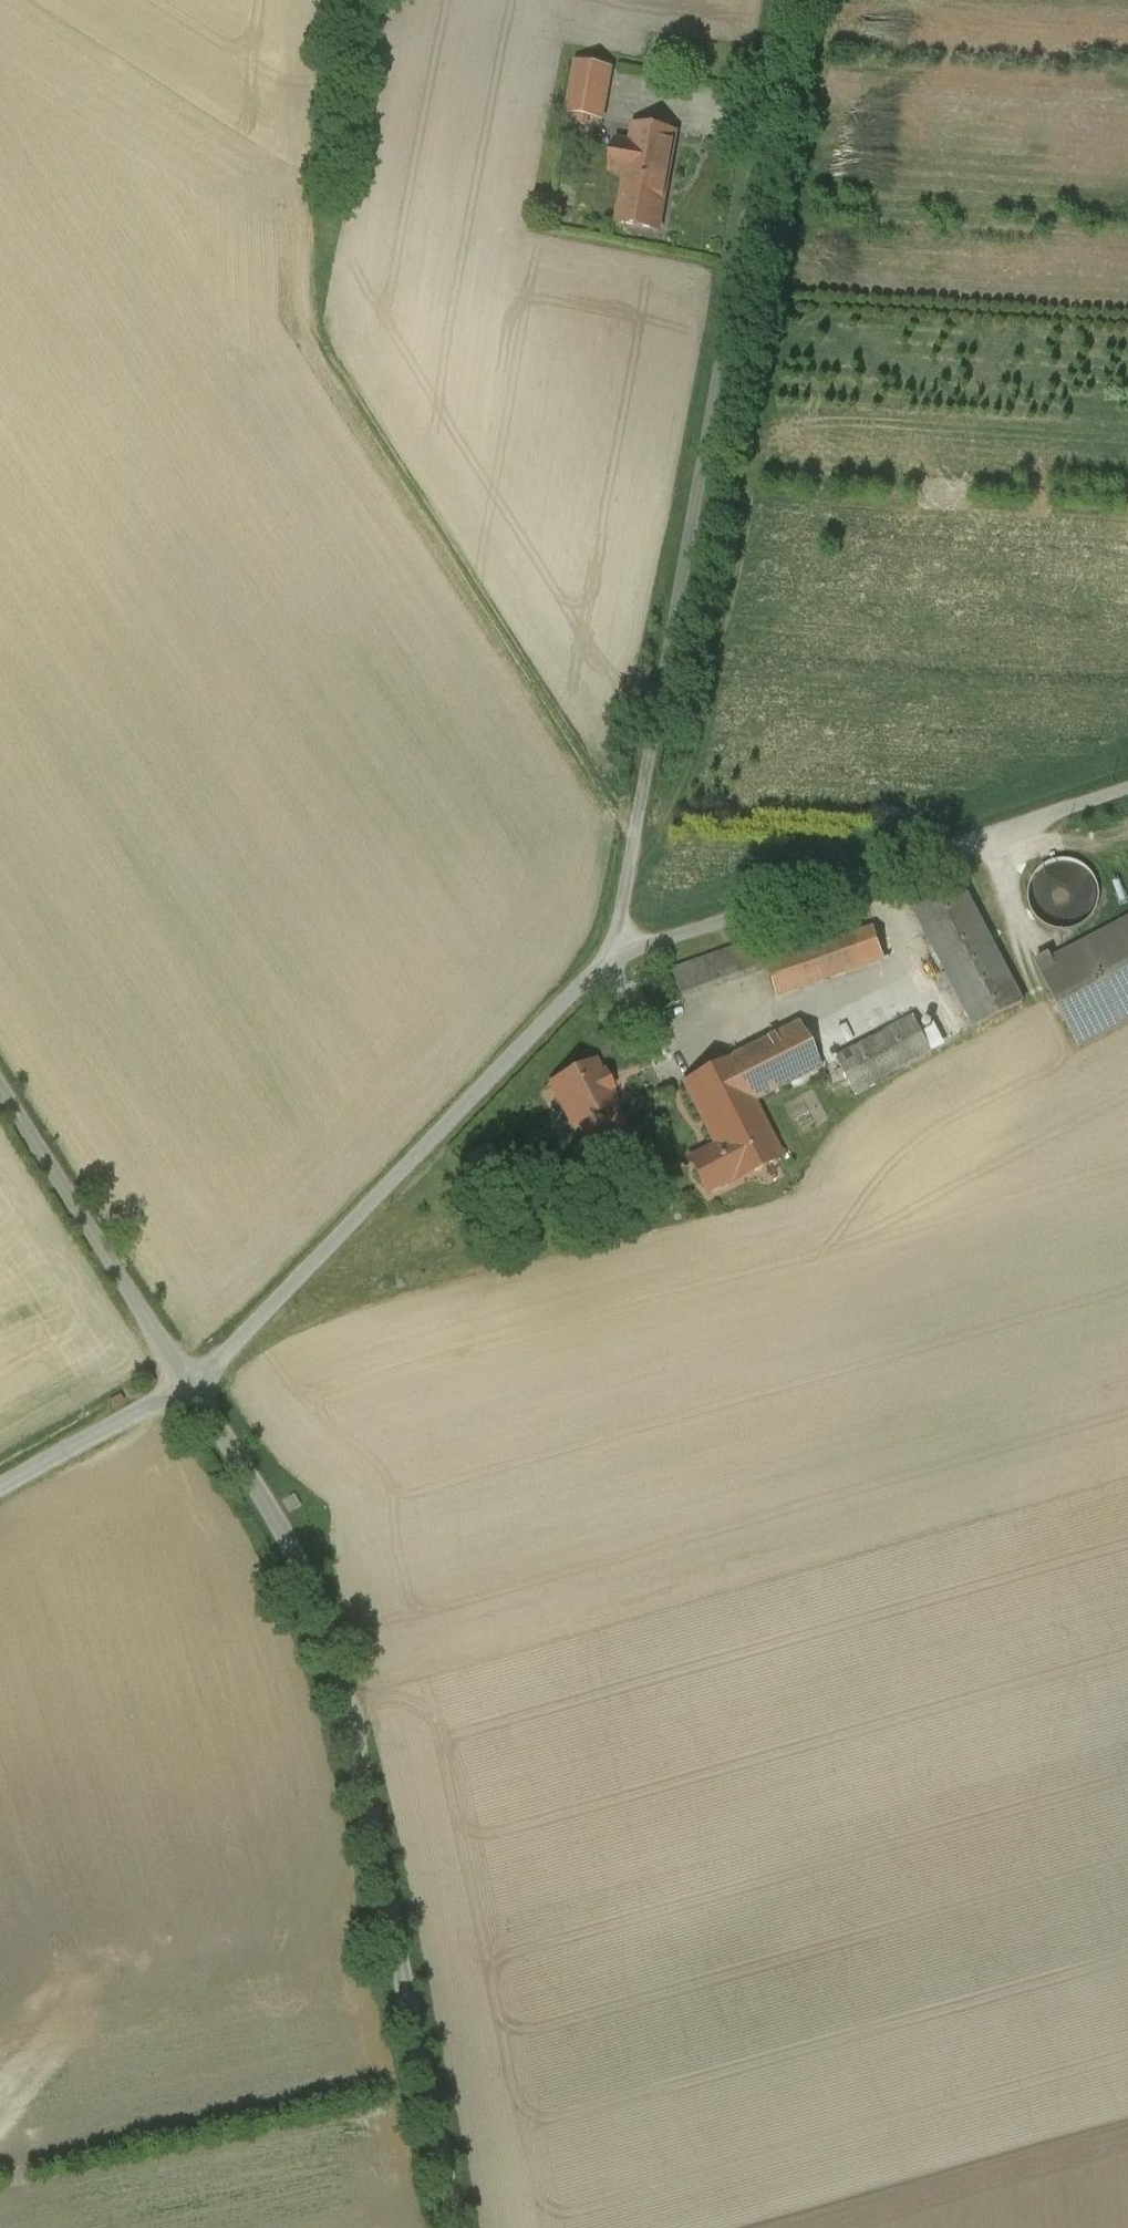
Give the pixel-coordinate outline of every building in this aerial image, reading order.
[(611,70),(577,64),(568,115),(602,120),(611,70)] [(636,128),(629,165),(669,172),(676,135),(636,128)] [(618,224),(658,231),(669,172),(629,165),(618,224)] [(1080,863),(1073,861),(1062,861),(1049,866),(1041,874),(1037,881),(1035,892),(1038,908),(1045,917),(1057,924),(1068,925),(1079,923),(1092,914),(1097,904),(1099,891),(1097,880),(1089,869),(1080,863)] [(963,886),(915,911),(976,1028),(1024,1004),(963,886)] [(1039,970),(1079,1047),(1127,1022),(1127,923),(1039,970)] [(764,958),(762,959),(767,970),(776,997),(885,959),(874,929),(839,941),(836,933),(764,958)] [(682,1000),(767,970),(762,959),(764,958),(758,941),(672,971),(682,1000)] [(909,977),(819,1024),(838,1060),(915,1020),(928,1013),(909,977)] [(915,1020),(838,1060),(855,1093),(933,1053),(915,1020)] [(706,1127),(754,1102),(822,1067),(799,1024),(683,1082),(706,1127)] [(600,1074),(594,1062),(553,1083),(564,1106),(568,1104),(577,1122),(581,1121),(583,1126),(579,1129),(588,1146),(625,1127),(617,1110),(614,1112),(611,1106),(616,1103),(609,1091),(612,1090),(604,1074),(600,1074)] [(754,1102),(706,1127),(720,1156),(733,1180),(734,1184),(784,1158),(754,1102)] [(733,1180),(720,1156),(696,1169),(708,1192),(733,1180)]
